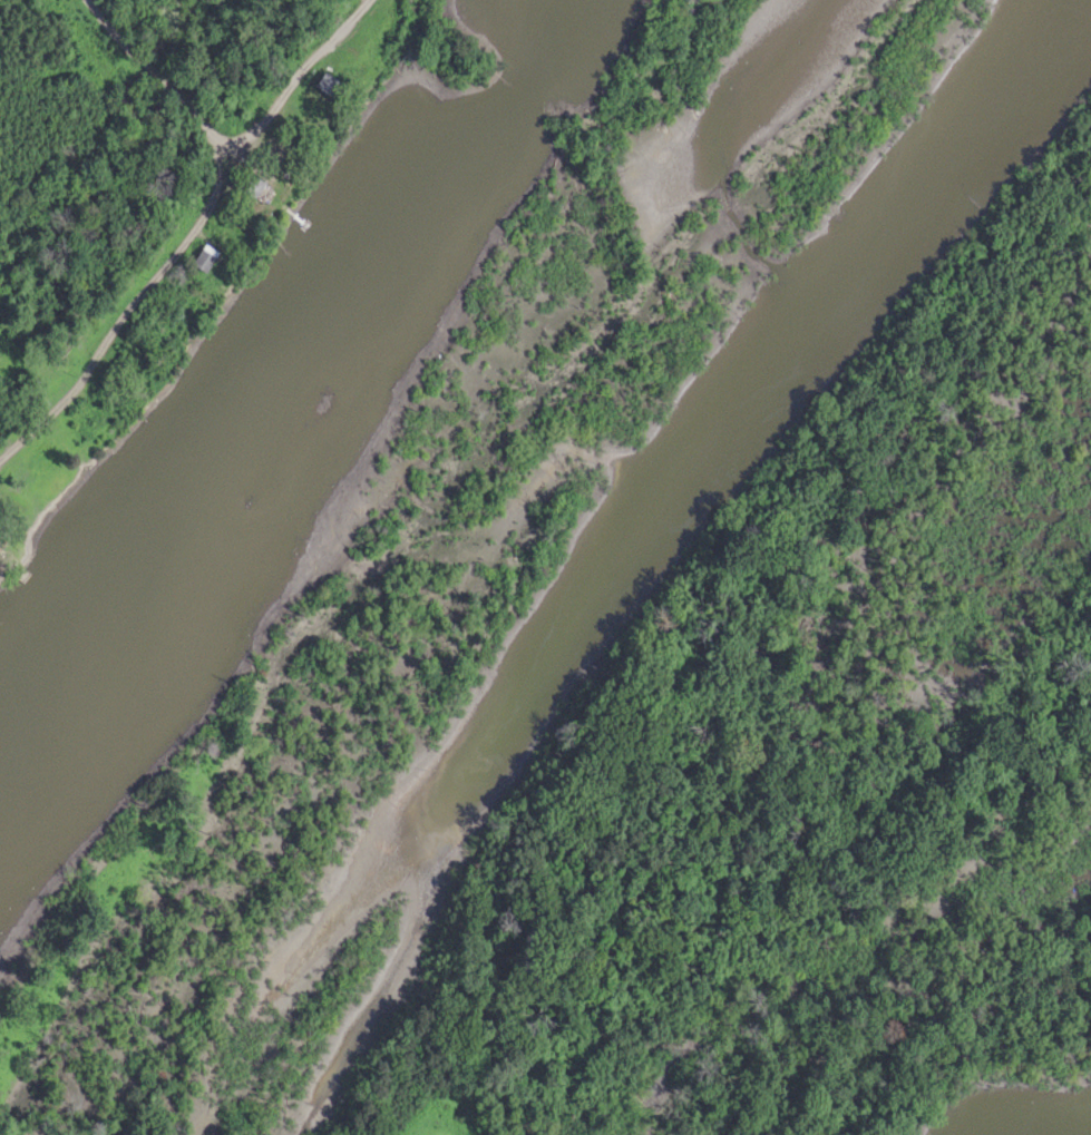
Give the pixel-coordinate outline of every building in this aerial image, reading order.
[(331,94),(339,79),(323,70),(315,85),(331,94)] [(252,196),(264,179),(247,168),(236,185),(252,196)] [(204,270),(216,253),(204,244),(191,261),(204,270)]
